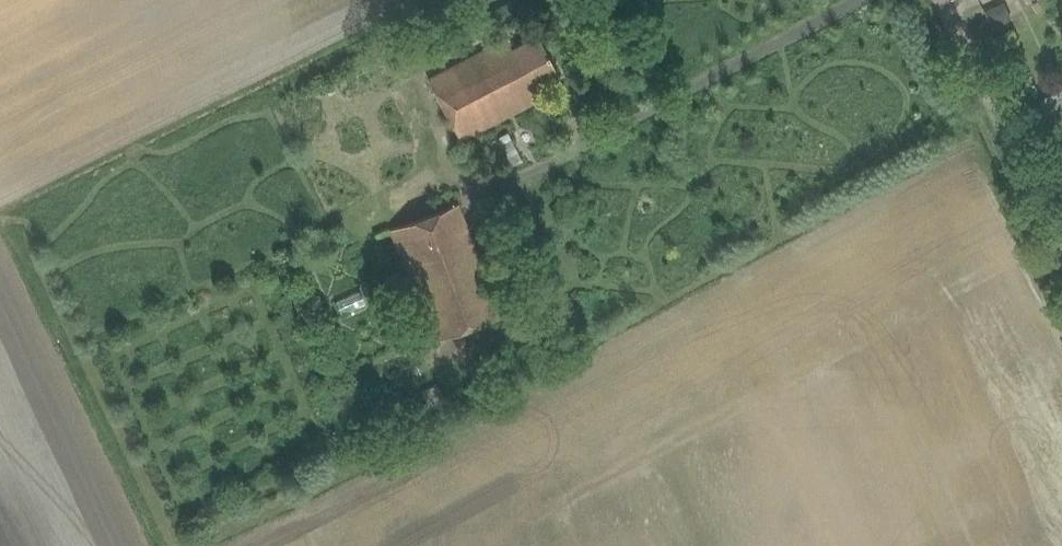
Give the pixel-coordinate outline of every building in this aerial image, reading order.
[(1040,0),(1028,6),(1032,14),(1043,8),(1040,0)] [(1001,2),(984,10),(991,26),(1009,18),(1001,2)] [(472,20),(460,26),(469,42),(480,36),(472,20)] [(533,90),(559,75),(537,34),(511,48),(506,38),(429,79),(462,141),(539,100),(533,90)] [(992,34),(985,37),(988,45),(995,42),(994,39),(992,34)] [(1043,96),(1048,111),(1061,106),(1061,89),(1043,96)] [(507,132),(491,141),(499,154),(515,146),(507,132)] [(431,342),(497,318),(456,206),(391,230),(431,342)] [(359,291),(335,302),(340,314),(364,303),(359,291)]
